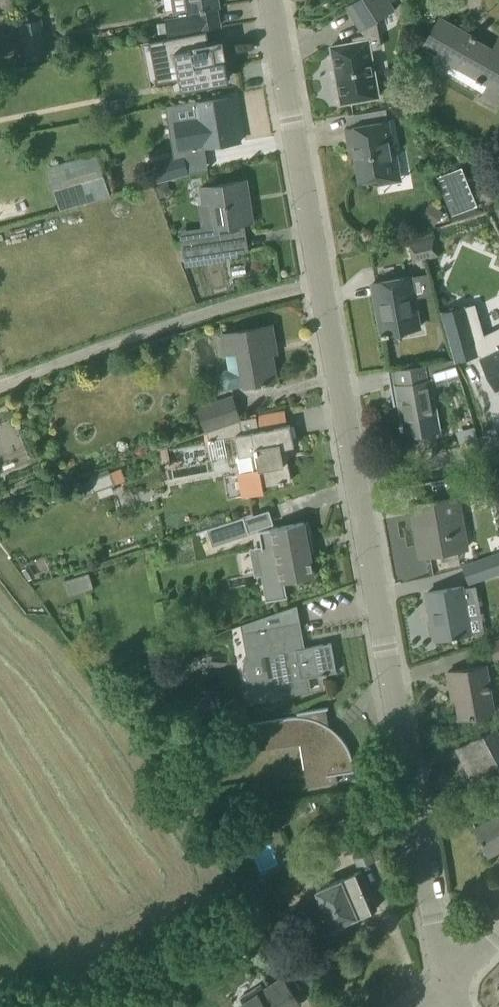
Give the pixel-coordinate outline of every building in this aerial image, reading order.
[(13,12),(11,0),(6,1),(6,0),(0,0),(0,13),(13,12)] [(188,10),(189,10),(201,8),(201,10),(206,9),(205,8),(218,6),(217,0),(186,0),(188,10)] [(375,21),(394,9),(389,0),(355,0),(347,5),(362,29),(363,29),(375,21)] [(167,32),(167,33),(195,28),(192,15),(165,20),(165,22),(157,23),(158,33),(167,32)] [(416,55),(446,72),(447,71),(483,92),(480,98),(493,106),(498,95),(498,35),(492,48),(475,39),(477,36),(471,33),(470,34),(438,16),(416,55)] [(48,58),(42,18),(20,22),(27,61),(48,58)] [(354,41),(330,46),(341,103),(379,97),(375,77),(372,58),(370,48),(380,46),(375,21),(363,29),(366,35),(353,38),(354,41)] [(207,30),(150,41),(158,82),(179,78),(181,90),(200,86),(200,88),(225,83),(225,81),(229,81),(224,54),(219,54),(217,40),(209,42),(207,30)] [(188,118),(175,121),(177,133),(180,150),(220,144),(239,141),(237,124),(232,125),(227,98),(208,101),(195,103),(197,117),(188,118)] [(365,123),(345,127),(351,157),(354,157),(359,181),(377,178),(378,185),(402,181),(398,155),(390,156),(388,141),(391,140),(388,119),(365,123)] [(110,195),(107,184),(115,181),(111,167),(103,169),(98,152),(49,166),(61,209),(110,195)] [(162,159),(152,162),(156,181),(167,179),(187,174),(183,154),(162,159)] [(468,205),(454,170),(437,177),(450,212),(468,205)] [(246,179),(226,182),(201,186),(203,203),(211,202),(215,227),(245,223),(245,221),(244,222),(240,197),(248,195),(246,179)] [(434,226),(444,212),(430,202),(420,216),(434,226)] [(221,234),(181,241),(184,260),(224,254),(221,234)] [(412,260),(425,256),(436,253),(431,237),(408,243),(412,260)] [(389,332),(409,329),(418,327),(409,276),(372,282),(373,285),(375,284),(378,304),(376,304),(382,335),(389,334),(389,332)] [(442,314),(450,341),(472,335),(497,389),(498,388),(498,328),(484,335),(475,305),(442,314)] [(228,388),(276,379),(270,343),(274,342),(271,324),(222,333),(225,352),(228,368),(224,369),(220,376),(221,383),(228,388)] [(455,359),(389,369),(389,368),(388,368),(393,405),(395,404),(398,403),(401,422),(400,422),(401,428),(403,428),(404,436),(439,430),(432,379),(443,377),(442,374),(459,371),(455,359)] [(204,429),(238,416),(230,396),(196,408),(204,429)] [(240,419),(207,431),(210,440),(234,436),(240,471),(236,472),(241,496),(264,492),(262,485),(279,482),(279,483),(284,483),(284,481),(290,480),(284,447),(294,446),(290,424),(258,430),(255,417),(240,419)] [(110,471),(90,479),(94,491),(97,490),(99,494),(113,489),(111,485),(115,484),(110,471)] [(453,479),(456,493),(489,488),(486,473),(453,479)] [(466,548),(457,496),(412,504),(421,555),(466,548)] [(249,534),(243,517),(206,529),(212,546),(249,534)] [(286,597),(284,581),(314,576),(307,542),(311,541),(312,541),(308,519),(307,519),(307,521),(287,525),(258,531),(261,546),(256,547),(266,600),(286,597)] [(463,566),(469,582),(498,572),(498,554),(463,566)] [(69,594),(93,587),(89,573),(65,580),(69,594)] [(447,588),(427,592),(430,609),(433,609),(438,638),(452,636),(453,638),(458,637),(458,635),(465,634),(469,633),(464,605),(464,604),(473,602),(470,584),(447,588)] [(283,609),(241,625),(242,632),(246,657),(245,659),(244,661),(244,663),(244,665),(243,667),(243,670),(244,672),(244,674),(245,676),(246,678),(247,680),(251,701),(268,698),(303,691),(311,689),(311,688),(308,689),(306,677),(322,674),(322,675),(327,674),(327,673),(336,671),(331,642),(299,648),(297,635),(301,634),(300,633),(297,633),(295,624),(299,623),(298,622),(286,624),(283,609)] [(490,641),(494,655),(498,654),(498,638),(490,641)] [(460,718),(480,714),(493,712),(484,665),(448,671),(451,688),(455,688),(456,697),(452,698),(453,699),(457,699),(460,718)] [(308,785),(309,786),(336,781),(336,782),(337,782),(336,773),(354,770),(353,763),(352,758),(351,754),(349,750),(347,746),(345,743),(343,739),(339,734),(336,737),(329,731),(326,708),(328,708),(328,707),(308,710),(298,712),(299,716),(257,722),(261,749),(295,743),(301,744),(307,785),(308,785)] [(496,727),(456,748),(484,803),(498,795),(498,733),(496,727)] [(187,801),(196,815),(249,806),(246,792),(187,801)] [(339,821),(359,867),(374,860),(354,814),(339,821)] [(475,826),(489,853),(498,848),(498,814),(475,826)] [(329,878),(315,884),(317,889),(316,889),(326,911),(321,913),(327,927),(332,925),(332,926),(377,907),(361,870),(343,878),(331,883),(329,878)] [(247,886),(254,903),(278,893),(271,876),(247,886)] [(261,982),(239,996),(246,1006),(292,1006),(299,1002),(288,986),(283,977),(265,989),(261,982)]
